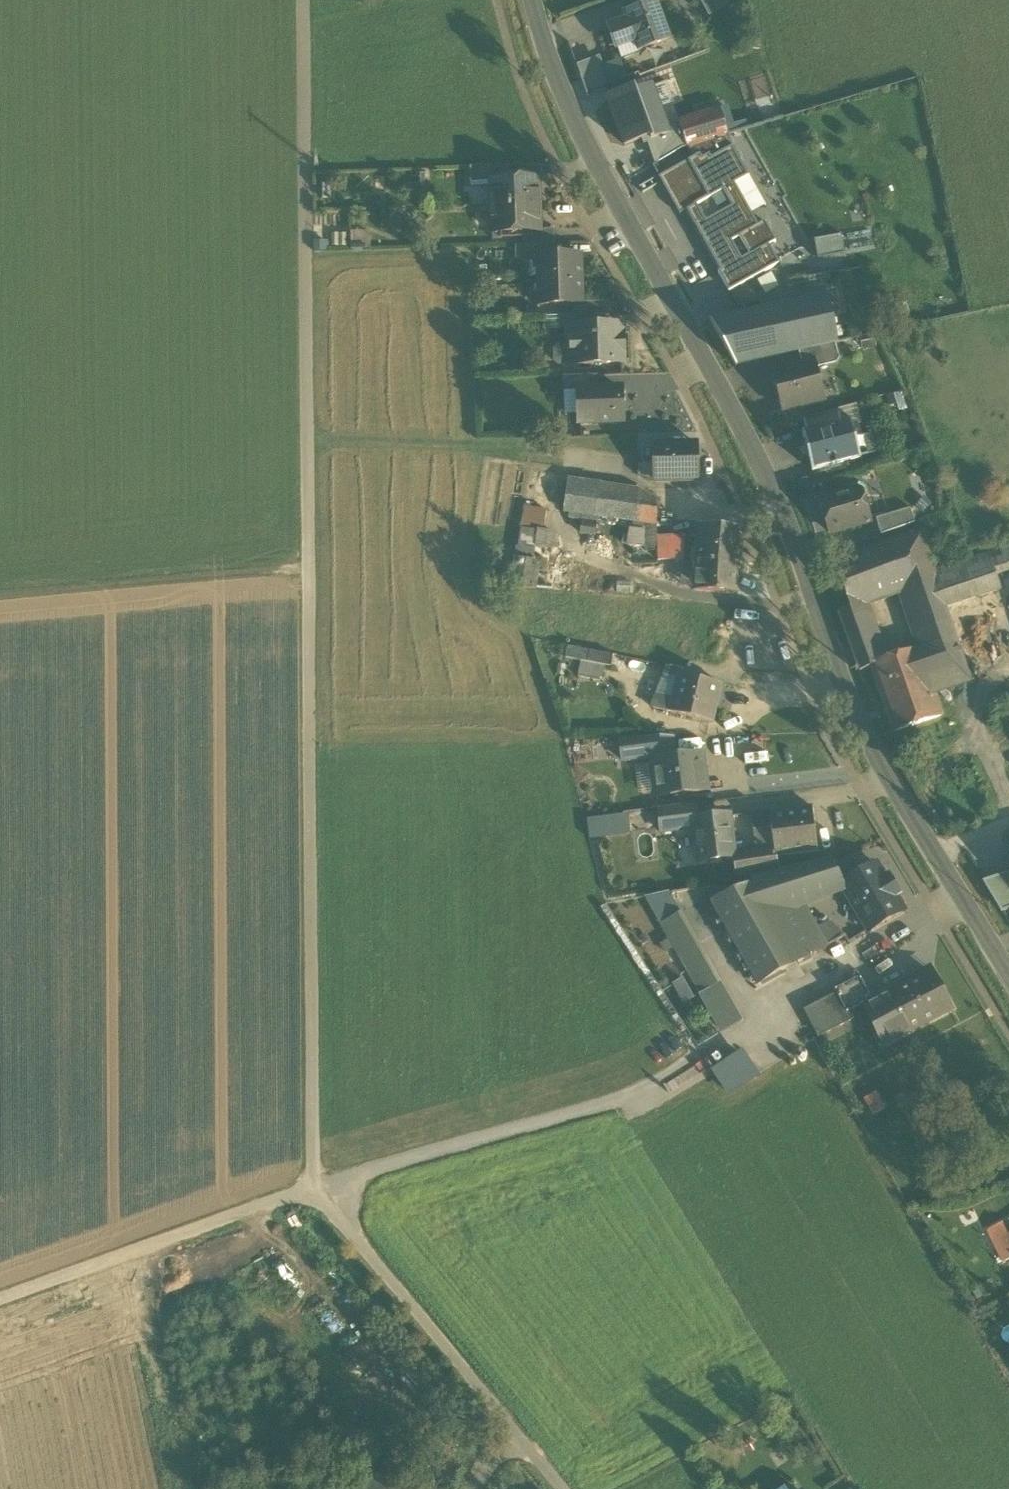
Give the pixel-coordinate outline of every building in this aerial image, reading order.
[(709,15),(728,5),(725,0),(703,0),(701,1),(709,15)] [(635,42),(638,50),(670,39),(656,2),(625,13),(627,20),(609,26),(617,48),(635,42)] [(635,42),(617,48),(621,58),(639,52),(638,50),(635,42)] [(609,84),(600,60),(579,68),(588,92),(609,84)] [(667,82),(652,87),(659,108),(674,103),(667,82)] [(636,88),(608,98),(625,144),(649,136),(650,139),(668,133),(667,129),(659,108),(652,87),(637,92),(636,88)] [(679,125),(687,146),(688,147),(727,134),(720,109),(678,122),(679,125)] [(650,139),(658,162),(682,148),(688,147),(687,146),(679,125),(667,129),(668,133),(650,139)] [(688,147),(693,157),(699,153),(702,158),(709,154),(711,158),(731,146),(727,134),(688,147)] [(710,253),(717,249),(732,241),(739,237),(758,224),(751,213),(735,184),(749,176),(732,146),(731,146),(711,158),(709,154),(702,158),(699,153),(693,157),(687,161),(708,198),(712,196),(722,190),(732,206),(721,212),(705,220),(697,204),(686,210),(710,253)] [(687,161),(658,176),(679,214),(684,211),(686,210),(697,204),(708,198),(687,161)] [(470,167),(470,182),(472,182),(490,181),(490,180),(508,180),(508,165),(470,167)] [(749,176),(735,184),(751,213),(766,205),(749,176)] [(490,181),(491,206),(539,205),(538,179),(508,180),(490,180),(490,181)] [(490,181),(472,182),(473,207),(491,206),(490,181)] [(732,206),(722,190),(712,196),(721,212),(732,206)] [(540,229),(539,205),(491,206),(492,232),(522,231),(540,231),(540,229)] [(686,210),(684,211),(717,271),(727,266),(717,249),(710,253),(686,210)] [(758,224),(739,237),(749,254),(742,258),(732,241),(717,249),(727,266),(717,271),(729,291),(779,263),(769,244),(775,241),(764,221),(758,224)] [(522,231),(523,245),(551,244),(555,244),(554,229),(540,229),(540,231),(522,231)] [(350,231),(351,250),(371,249),(370,230),(350,231)] [(814,239),(817,258),(843,253),(840,235),(814,239)] [(313,241),(313,251),(329,251),(328,240),(313,241)] [(551,256),(551,244),(523,245),(515,245),(515,259),(536,258),(536,257),(551,256)] [(536,258),(537,281),(581,279),(580,255),(551,256),(536,257),(536,258)] [(581,302),(581,279),(537,281),(537,305),(573,304),(581,303),(581,302)] [(827,297),(766,310),(775,357),(798,351),(836,343),(827,297)] [(573,304),(573,315),(595,315),(609,314),(609,301),(581,302),(581,303),(573,304)] [(735,365),(775,357),(766,310),(711,322),(735,365)] [(595,327),(595,315),(573,315),(559,316),(559,329),(573,329),(573,328),(595,327)] [(543,329),(559,329),(559,316),(542,316),(543,329)] [(570,338),(564,345),(569,352),(570,364),(622,362),(621,326),(595,327),(573,328),(573,329),(573,338),(570,338)] [(814,362),(816,368),(834,363),(839,357),(836,343),(798,351),(802,365),(814,362)] [(558,364),(570,364),(569,352),(564,345),(558,345),(554,350),(554,360),(558,364)] [(773,372),(783,411),(824,400),(816,368),(814,362),(802,365),(773,372)] [(563,376),(563,390),(579,390),(579,388),(599,388),(599,375),(563,376)] [(580,414),(581,423),(621,422),(620,403),(624,399),(624,391),(620,387),(599,388),(579,388),(579,390),(580,414)] [(564,414),(580,414),(579,390),(563,390),(564,414)] [(901,393),(887,397),(890,406),(899,403),(901,410),(905,409),(901,393)] [(850,419),(852,425),(860,423),(855,404),(837,409),(841,422),(850,419)] [(802,418),(806,431),(841,422),(837,409),(802,418)] [(860,458),(860,456),(855,439),(852,425),(850,419),(841,422),(806,431),(802,432),(812,470),(860,458)] [(871,435),(855,439),(860,456),(875,452),(871,435)] [(697,443),(654,444),(642,444),(642,464),(654,464),(655,482),(698,481),(697,443)] [(562,511),(630,521),(637,522),(658,521),(655,499),(639,488),(638,499),(613,496),(614,485),(567,478),(562,511)] [(613,496),(638,499),(639,488),(614,485),(613,496)] [(820,499),(831,533),(870,521),(864,499),(866,495),(864,490),(855,485),(850,487),(847,491),(820,499)] [(524,506),(520,528),(536,530),(537,529),(543,530),(546,510),(524,506)] [(875,519),(880,535),(914,523),(910,508),(875,519)] [(627,545),(634,547),(646,548),(657,548),(657,536),(657,525),(658,521),(637,522),(630,521),(627,545)] [(598,524),(581,522),(579,534),(596,537),(598,524)] [(695,558),(701,559),(739,562),(742,531),(698,527),(695,558)] [(532,559),(534,547),(536,530),(520,528),(516,557),(532,559)] [(537,529),(536,530),(534,547),(554,550),(557,532),(543,530),(537,529)] [(899,593),(915,588),(937,581),(934,572),(920,532),(834,562),(850,607),(851,610),(860,606),(899,593)] [(657,561),(688,559),(686,534),(657,536),(657,548),(657,561)] [(657,561),(657,548),(646,548),(634,547),(634,562),(657,561)] [(980,596),(996,591),(991,574),(1008,568),(1008,548),(965,562),(971,576),(980,596)] [(511,587),(536,591),(539,567),(531,566),(532,559),(516,557),(511,587)] [(737,591),(739,562),(701,559),(697,588),(737,591)] [(937,581),(946,607),(980,596),(965,562),(934,572),(937,581)] [(946,607),(937,581),(915,588),(924,614),(946,607)] [(915,588),(899,593),(913,633),(951,623),(946,607),(924,614),(915,588)] [(865,619),(860,606),(851,610),(850,607),(839,611),(844,626),(865,619)] [(865,619),(844,626),(849,640),(869,633),(865,619)] [(904,653),(913,681),(928,676),(929,678),(966,665),(951,623),(913,633),(918,648),(904,653)] [(849,640),(859,671),(872,667),(871,664),(886,659),(874,632),(869,633),(849,640)] [(604,666),(611,667),(613,655),(568,646),(566,658),(581,661),(604,666)] [(872,667),(893,731),(941,716),(934,695),(929,678),(928,676),(913,681),(904,653),(886,659),(871,664),(872,667)] [(602,678),(604,666),(581,661),(578,674),(602,678)] [(668,666),(667,666),(651,707),(653,708),(670,712),(679,673),(680,669),(682,670),(683,668),(669,665),(668,666)] [(929,678),(934,695),(972,682),(966,665),(929,678)] [(670,712),(712,722),(721,683),(709,681),(679,673),(670,712)] [(674,737),(644,738),(621,738),(624,762),(647,759),(648,765),(654,764),(654,763),(675,760),(675,757),(676,757),(674,737)] [(657,792),(658,796),(706,790),(701,754),(676,757),(675,757),(675,760),(654,763),(654,764),(657,792)] [(657,792),(654,764),(648,765),(635,767),(638,795),(657,792)] [(659,808),(662,832),(696,827),(695,819),(696,819),(695,804),(659,808)] [(774,847),(775,856),(778,856),(779,856),(817,851),(812,806),(770,811),(772,825),(774,847)] [(754,813),(756,827),(772,825),(770,811),(754,813)] [(587,819),(590,839),(627,834),(625,814),(587,819)] [(696,827),(700,861),(733,857),(733,854),(729,815),(696,819),(695,819),(696,827)] [(774,847),(772,825),(756,827),(758,850),(774,847)] [(733,857),(737,876),(780,869),(778,856),(775,856),(774,847),(758,850),(733,854),(733,857)] [(755,883),(773,914),(804,902),(842,886),(841,884),(843,883),(831,859),(830,859),(751,879),(754,883),(755,883)] [(842,886),(869,931),(904,910),(895,895),(898,893),(888,877),(885,879),(876,864),(843,883),(841,884),(842,886)] [(984,880),(1002,911),(1008,909),(1008,871),(984,880)] [(759,985),(801,961),(773,914),(755,883),(754,883),(712,903),(759,985)] [(645,897),(662,926),(679,916),(666,893),(645,897)] [(816,926),(804,902),(773,914),(801,961),(826,946),(816,926)] [(718,985),(679,916),(662,926),(702,995),(718,985)] [(816,926),(826,946),(839,939),(829,919),(816,926)] [(863,1004),(883,1044),(952,1009),(935,975),(921,981),(918,974),(871,998),(872,1000),(863,1004)] [(834,990),(836,993),(806,1008),(821,1036),(851,1021),(847,1013),(863,1004),(872,1000),(871,998),(860,977),(834,990)] [(718,985),(702,995),(721,1029),(737,1020),(718,985)] [(684,1002),(690,1013),(704,1007),(698,995),(684,1002)] [(715,1071),(729,1093),(755,1076),(741,1053),(715,1071)] [(1006,1237),(1008,1236),(1008,1222),(1001,1226),(1006,1237)]
